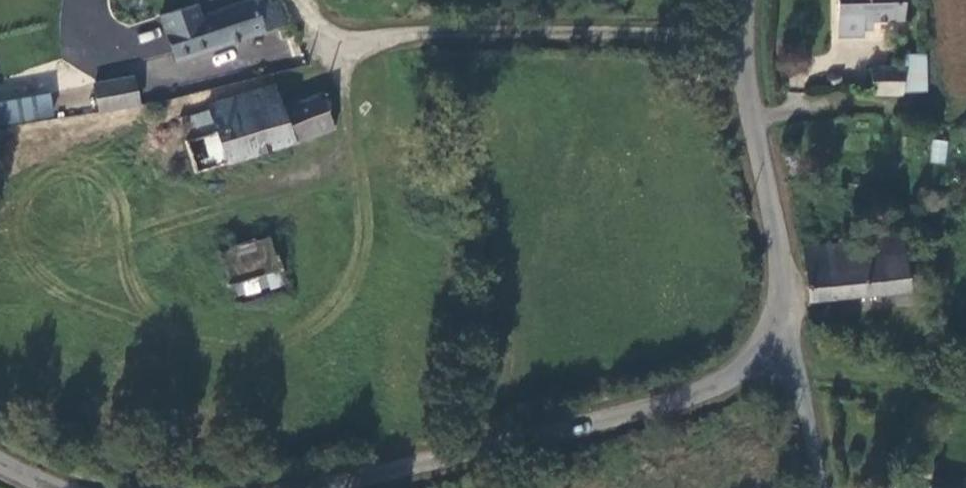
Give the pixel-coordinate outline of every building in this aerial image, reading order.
[(198,11),(160,22),(171,60),(285,26),(276,2),(270,4),(268,0),(248,0),(199,15),(198,11)] [(839,19),(840,19),(871,20),(905,21),(905,0),(839,0),(839,19)] [(160,22),(198,11),(195,2),(158,12),(160,22)] [(871,20),(840,19),(839,36),(861,37),(862,30),(870,31),(871,20)] [(905,69),(904,95),(921,96),(920,60),(905,60),(905,69)] [(872,69),(871,94),(904,95),(905,69),(872,69)] [(137,103),(129,76),(91,87),(99,114),(137,103)] [(193,173),(292,142),(281,106),(274,81),(205,103),(207,109),(177,118),(193,173)] [(292,142),(334,123),(323,87),(281,106),(292,142)] [(53,119),(52,96),(0,99),(0,122),(53,119)] [(157,128),(161,123),(162,117),(161,116),(160,113),(158,111),(153,108),(151,109),(148,110),(146,111),(144,113),(142,117),(142,121),(144,124),(146,127),(149,129),(152,129),(155,129),(157,128)] [(946,165),(948,140),(932,139),(930,163),(946,165)] [(906,251),(904,231),(866,234),(867,241),(867,254),(906,251)] [(281,269),(270,234),(215,251),(226,287),(281,269)] [(804,244),(810,296),(909,289),(906,251),(867,254),(867,241),(804,244)]
